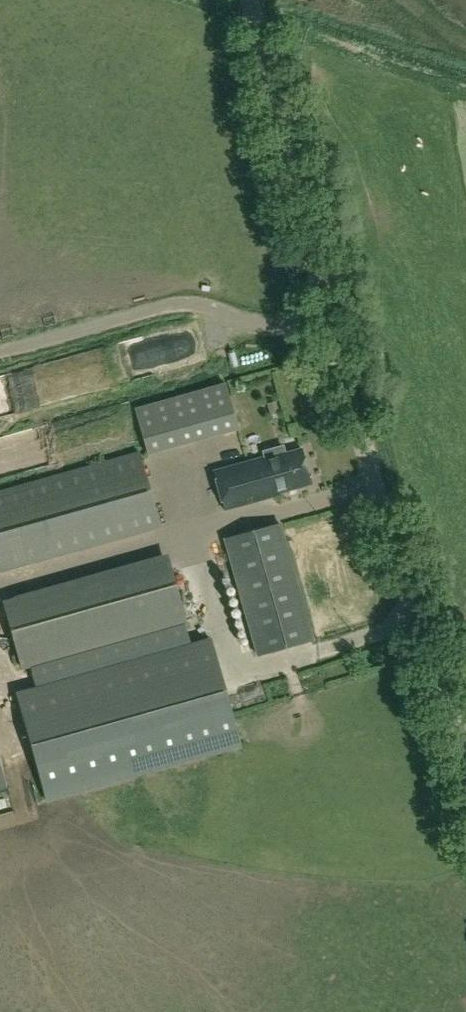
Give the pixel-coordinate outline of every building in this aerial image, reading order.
[(205,326),(158,337),(164,362),(211,351),(205,326)] [(227,384),(137,408),(149,454),(239,430),(227,384)] [(267,458),(214,472),(225,510),(277,496),(276,494),(312,484),(303,450),(267,460),(267,458)] [(0,491),(0,572),(160,528),(139,453),(0,491)] [(226,540),(258,656),(313,640),(281,525),(226,540)] [(22,668),(186,622),(172,572),(8,617),(22,668)] [(238,739),(211,640),(15,694),(43,794),(238,739)]
